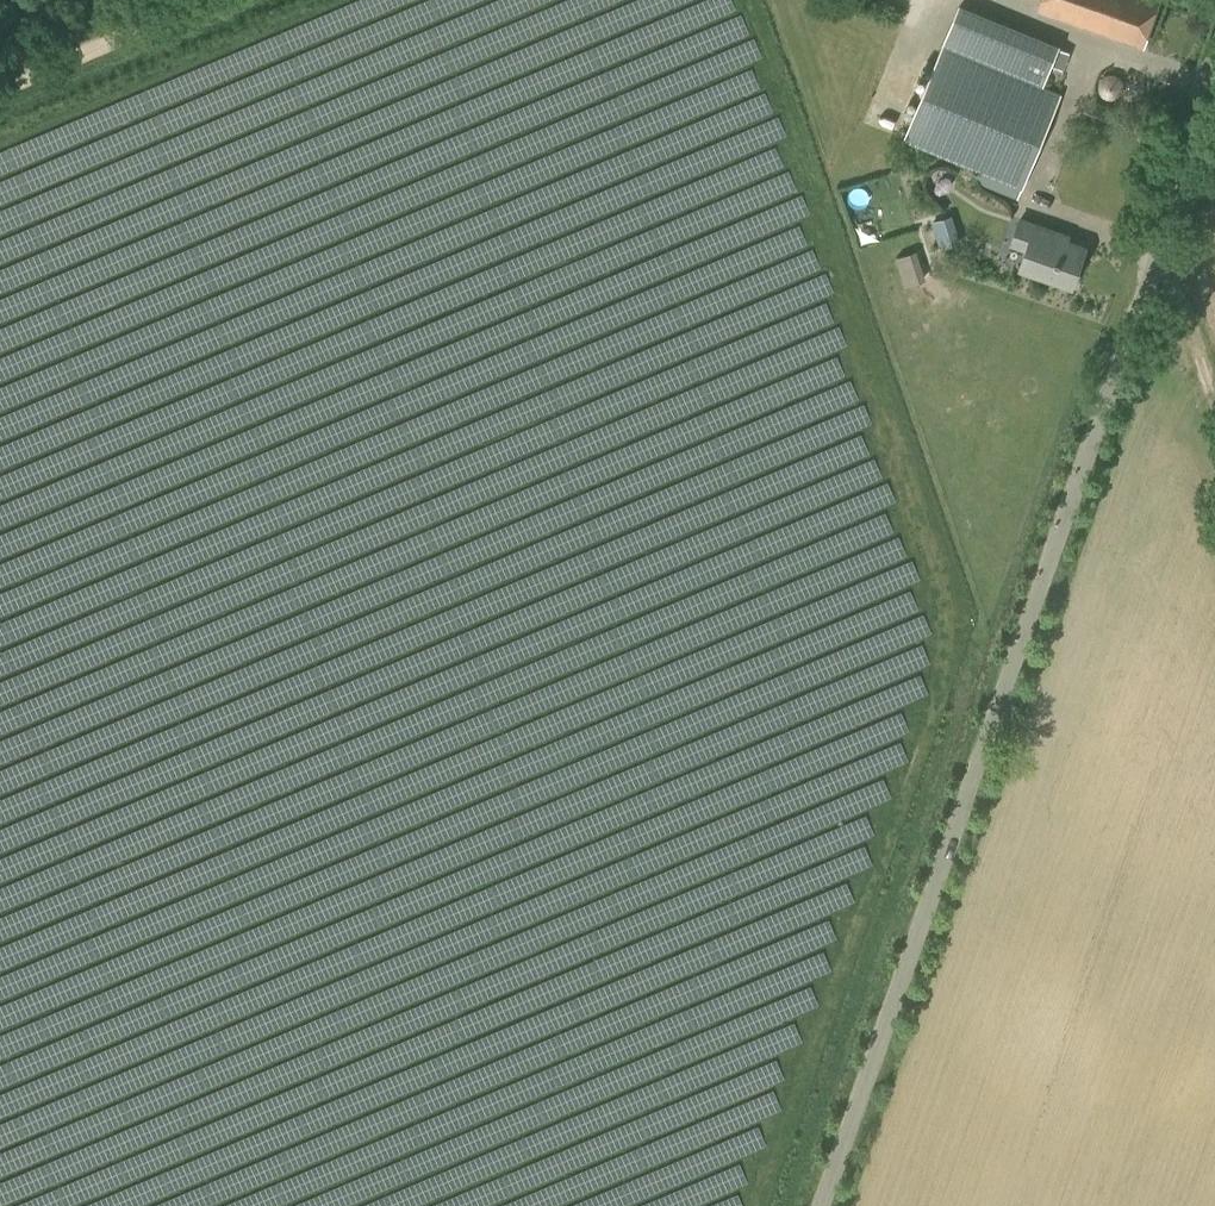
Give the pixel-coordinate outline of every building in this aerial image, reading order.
[(1040,8),(1143,45),(1159,0),(1042,0),(1040,8)] [(1022,189),(1062,93),(1043,85),(1060,45),(959,3),(943,45),(903,139),(1022,189)] [(1052,63),(1063,68),(1070,51),(1059,46),(1052,63)] [(942,249),(962,245),(955,213),(935,218),(942,249)] [(1073,285),(1086,246),(1053,235),(1054,230),(1020,219),(1012,242),(1028,248),(1022,267),(1073,285)] [(899,254),(907,285),(925,281),(917,250),(899,254)]
